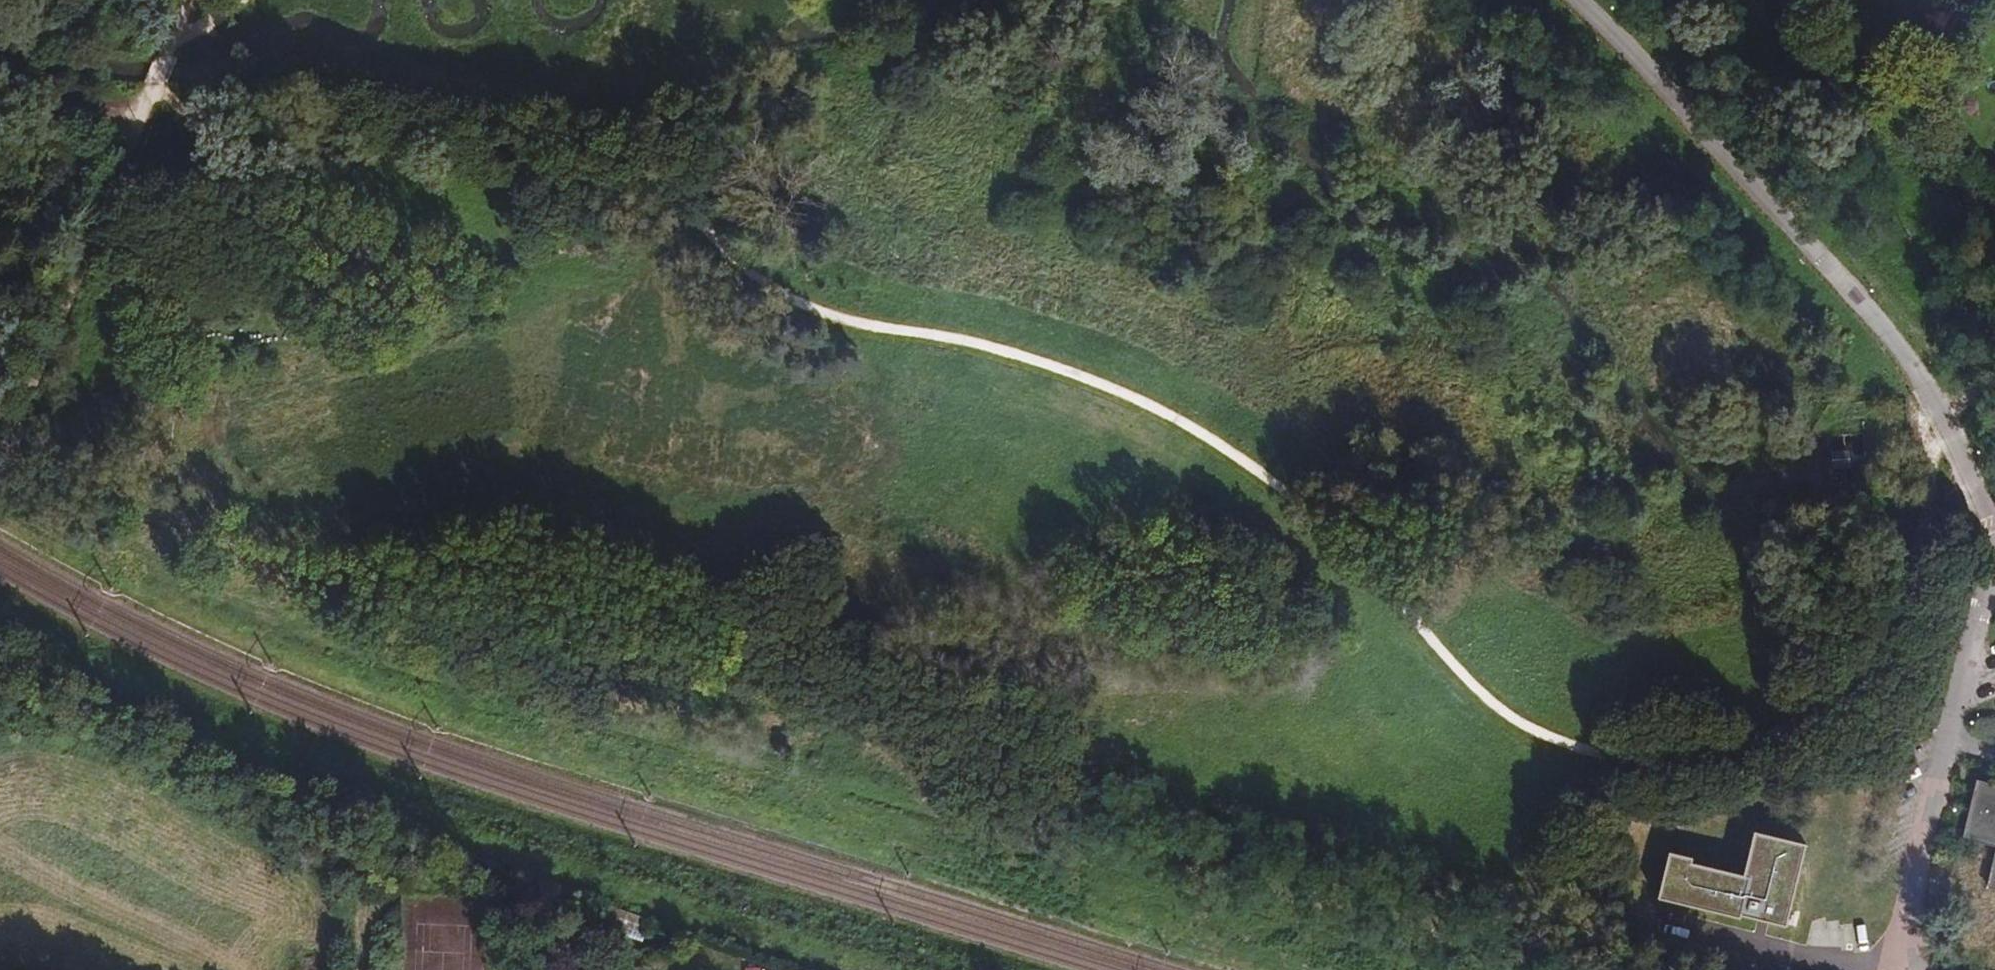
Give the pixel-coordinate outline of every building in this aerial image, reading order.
[(1976,777),(1961,833),(1993,841),(1982,884),(1994,887),(1994,782),(1976,777)] [(1738,919),(1743,900),(1745,892),(1752,894),(1754,889),(1768,893),(1765,905),(1788,911),(1805,847),(1752,834),(1741,877),(1690,864),(1691,859),(1669,853),(1658,898),(1738,919)] [(1745,892),(1743,900),(1765,905),(1768,893),(1754,889),(1752,894),(1745,892)]
